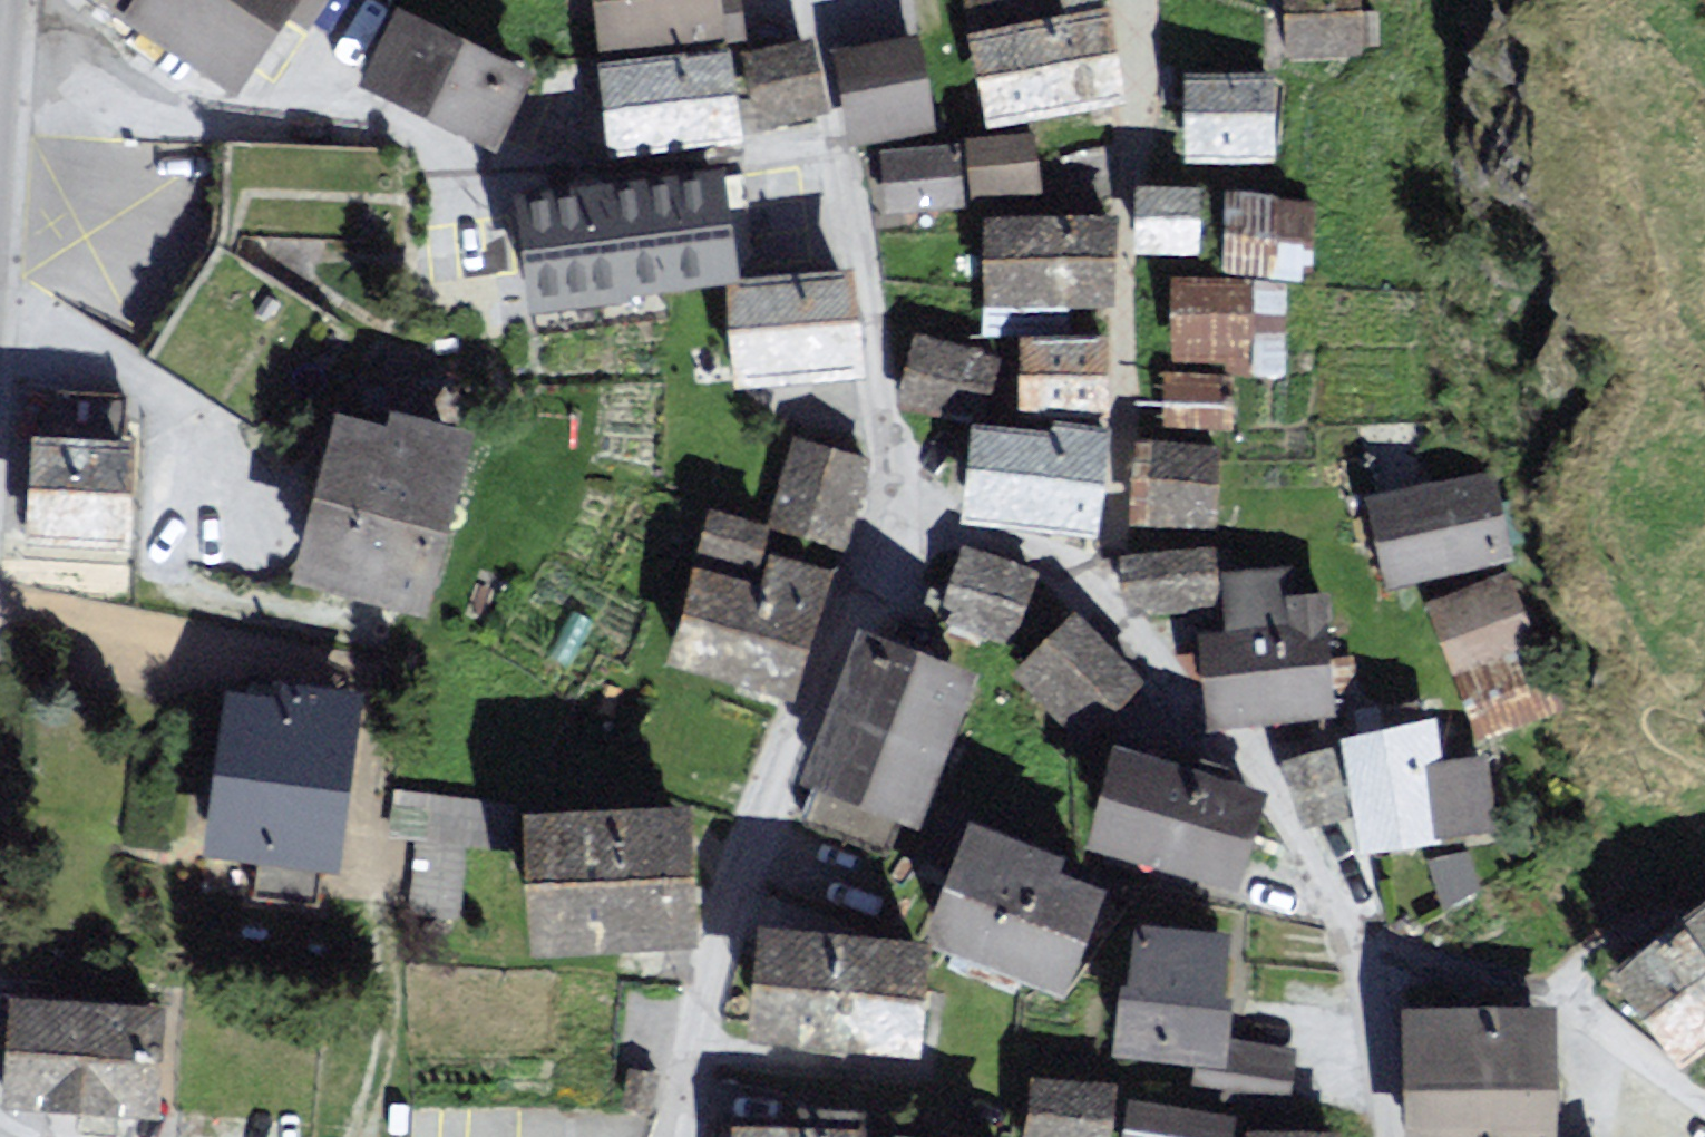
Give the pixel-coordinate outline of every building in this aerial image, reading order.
[(220,94),(275,11),(314,37),(338,0),(80,0),(220,94)] [(606,45),(738,36),(735,0),(712,0),(603,0),(606,45)] [(1037,0),(959,0),(963,22),(1039,12),(1037,0)] [(963,30),(978,119),(1114,95),(1097,0),(1054,0),(1056,17),(963,30)] [(1278,59),(1348,58),(1347,0),(1277,0),(1278,59)] [(523,74),(404,18),(373,82),(492,139),(516,89),(523,74)] [(920,43),(848,53),(860,138),(886,134),(932,127),(920,43)] [(806,45),(753,56),(765,118),(791,113),(818,107),(806,45)] [(724,57),(608,69),(616,145),(706,136),(732,133),(724,57)] [(1276,81),(1188,81),(1189,159),(1276,159),(1276,81)] [(1032,133),(965,136),(968,189),(1035,185),(1032,133)] [(954,150),(885,153),(887,178),(888,204),(956,201),(954,150)] [(722,179),(527,204),(539,297),(734,272),(722,179)] [(1198,248),(1201,182),(1135,180),(1132,246),(1198,248)] [(1310,201),(1219,198),(1216,274),(1285,277),(1307,278),(1310,201)] [(1105,220),(985,217),(983,298),(1068,300),(1103,301),(1105,220)] [(1216,274),(1164,272),(1159,370),(1229,373),(1281,375),(1285,277),(1216,274)] [(853,359),(845,278),(733,289),(741,370),(808,363),(853,359)] [(1067,330),(1068,300),(983,298),(980,333),(1011,333),(1067,330)] [(1099,341),(1020,338),(1017,400),(1097,403),(1099,341)] [(995,359),(920,341),(907,395),(930,400),(982,413),(995,359)] [(1229,373),(1159,370),(1157,430),(1226,433),(1229,373)] [(387,421),(339,408),(299,558),(418,590),(462,423),(392,404),(387,421)] [(1098,438),(978,428),(972,506),(1057,514),(1091,517),(1098,438)] [(124,488),(127,433),(37,429),(32,526),(122,530),(124,488)] [(1223,517),(1226,433),(1157,430),(1137,430),(1133,513),(1223,517)] [(839,536),(862,454),(798,436),(775,518),(839,536)] [(1431,489),(1375,502),(1393,581),(1507,554),(1488,475),(1431,489)] [(765,520),(712,506),(703,543),(756,557),(761,538),(765,520)] [(761,581),(700,562),(671,654),(739,675),(783,689),(823,564),(772,548),(761,581)] [(1004,563),(962,549),(944,606),(1006,626),(1025,569),(1004,563)] [(1203,549),(1115,552),(1117,607),(1205,604),(1203,549)] [(1209,644),(1216,719),(1298,712),(1328,709),(1319,607),(1292,609),(1290,576),(1227,581),(1231,624),(1233,642),(1209,644)] [(1509,580),(1435,607),(1444,633),(1454,659),(1528,633),(1509,580)] [(1129,674),(1075,613),(1048,637),(1021,661),(1075,722),(1129,674)] [(928,645),(869,622),(815,761),(908,796),(961,657),(928,645)] [(1550,703),(1528,646),(1458,674),(1469,702),(1480,730),(1550,703)] [(356,698),(281,688),(278,705),(233,699),(212,846),(258,853),(252,895),(315,904),(321,865),(332,867),(348,756),(356,698)] [(1369,737),(1348,740),(1364,845),(1445,833),(1429,728),(1369,737)] [(1257,779),(1117,736),(1091,823),(1161,845),(1230,866),(1257,779)] [(1331,754),(1293,762),(1301,800),(1306,823),(1345,814),(1331,754)] [(501,840),(504,805),(396,796),(394,822),(393,832),(421,834),(415,904),(450,907),(456,837),(501,840)] [(677,807),(532,811),(535,924),(680,920),(679,876),(677,807)] [(950,874),(932,922),(1066,974),(1100,886),(1059,870),(1065,853),(972,817),(950,874)] [(916,935),(770,917),(758,1012),(904,1030),(909,989),(916,935)] [(1622,982),(1685,1061),(1704,1045),(1704,917),(1689,930),(1622,982)] [(1220,943),(1144,936),(1137,995),(1125,994),(1120,1051),(1221,1061),(1225,1017),(1227,1006),(1214,1005),(1220,943)] [(154,1013),(14,1004),(8,1097),(147,1107),(154,1013)] [(1548,1013),(1410,1015),(1411,1136),(1549,1136),(1549,1115),(1548,1013)] [(1038,1070),(1030,1136),(1100,1136),(1107,1078),(1038,1070)] [(1130,1093),(1123,1136),(1222,1136),(1227,1109),(1130,1093)] [(416,1136),(462,1136),(465,1115),(419,1109),(416,1136)]
